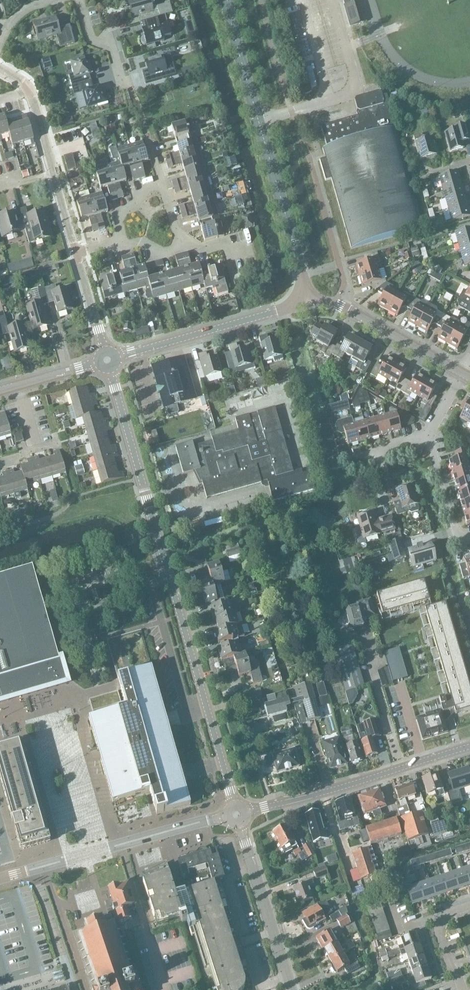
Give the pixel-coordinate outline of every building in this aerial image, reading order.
[(128,1),(133,17),(138,16),(140,22),(159,17),(165,15),(173,13),(170,1),(165,3),(164,4),(165,5),(153,8),(150,0),(131,0),(128,1)] [(345,5),(344,6),(350,27),(364,23),(358,2),(355,2),(355,0),(343,0),(345,5)] [(159,17),(140,22),(144,36),(143,37),(142,38),(141,40),(141,41),(142,43),(143,44),(145,44),(147,44),(147,45),(164,40),(163,38),(171,36),(167,22),(165,15),(159,17)] [(48,21),(33,25),(38,41),(57,36),(60,47),(75,43),(70,25),(59,28),(56,16),(47,19),(48,21)] [(164,53),(163,48),(163,46),(152,50),(152,52),(153,52),(154,56),(164,53)] [(148,70),(143,71),(146,83),(168,77),(176,74),(170,54),(162,57),(146,61),(148,70)] [(69,75),(72,86),(91,81),(89,73),(93,72),(90,62),(86,63),(84,57),(70,61),(74,73),(69,75)] [(207,63),(182,71),(183,76),(183,78),(196,74),(196,73),(202,71),(203,72),(209,70),(207,63)] [(93,89),(91,81),(72,86),(74,95),(83,92),(87,108),(97,105),(98,107),(108,104),(104,90),(102,90),(101,86),(93,89)] [(326,158),(320,160),(326,181),(331,179),(351,249),(419,230),(425,228),(411,178),(396,127),(394,128),(387,106),(390,105),(387,95),(383,96),(382,93),(379,91),(356,98),(355,101),(357,110),(360,111),(360,112),(361,115),(343,120),(321,126),(324,136),(325,139),(327,147),(323,148),(324,154),(326,158)] [(34,140),(27,114),(26,114),(22,115),(24,123),(18,125),(23,143),(34,140)] [(6,120),(5,116),(0,117),(0,137),(9,134),(10,134),(6,120)] [(23,143),(18,125),(12,126),(10,119),(6,120),(10,134),(9,134),(13,146),(23,143)] [(176,138),(178,145),(195,140),(193,134),(195,133),(191,120),(172,125),(175,139),(176,138)] [(457,127),(457,129),(445,132),(451,152),(464,148),(462,142),(469,140),(465,124),(457,127)] [(436,156),(436,155),(437,154),(432,138),(424,140),(422,134),(413,137),(415,142),(420,159),(427,157),(427,159),(436,156)] [(165,156),(167,162),(201,152),(197,139),(195,140),(178,145),(177,145),(179,152),(165,156)] [(143,141),(130,145),(139,179),(146,177),(142,163),(148,161),(143,141)] [(121,143),(115,144),(116,147),(117,149),(120,161),(121,161),(123,168),(129,166),(133,181),(139,179),(130,145),(122,147),(121,143)] [(117,162),(108,165),(118,199),(124,197),(120,183),(127,181),(123,168),(121,161),(120,161),(117,149),(116,147),(110,149),(113,160),(116,160),(117,162)] [(12,152),(4,154),(6,160),(14,158),(12,152)] [(185,171),(204,165),(201,152),(167,162),(168,168),(183,164),(185,171)] [(73,154),(64,156),(68,171),(77,169),(73,154)] [(108,165),(95,169),(101,188),(107,186),(112,201),(118,199),(108,165)] [(174,187),(208,178),(204,165),(185,171),(186,177),(172,181),(174,187)] [(439,176),(442,188),(461,183),(458,171),(439,176)] [(192,196),(211,190),(208,178),(174,187),(176,194),(190,189),(192,196)] [(442,188),(445,199),(464,193),(461,183),(442,188)] [(181,213),(215,203),(211,190),(192,196),(194,202),(179,207),(181,213)] [(89,196),(99,230),(105,228),(101,214),(108,212),(102,192),(89,196)] [(445,199),(449,210),(467,204),(464,193),(445,199)] [(76,200),(82,219),(89,217),(93,232),(99,230),(89,196),(76,200)] [(200,222),(219,216),(215,203),(181,213),(183,219),(197,215),(199,222),(200,222)] [(449,210),(452,221),(469,216),(469,215),(467,204),(449,210)] [(26,208),(20,209),(29,244),(35,242),(35,240),(42,238),(42,240),(52,237),(49,224),(47,225),(43,213),(36,215),(36,213),(28,215),(26,208)] [(7,216),(7,213),(0,215),(0,221),(2,227),(0,228),(3,238),(13,235),(12,233),(20,231),(15,214),(7,216)] [(219,216),(200,222),(202,228),(201,228),(205,241),(224,236),(224,235),(219,216)] [(458,244),(469,241),(469,229),(455,233),(458,244)] [(461,255),(469,253),(469,241),(458,244),(461,255)] [(411,250),(413,257),(419,255),(417,248),(411,250)] [(377,252),(363,256),(365,262),(356,265),(359,275),(378,270),(376,263),(380,262),(377,252)] [(461,255),(465,266),(469,265),(469,253),(461,255)] [(134,254),(128,255),(138,289),(150,286),(151,286),(149,279),(145,266),(138,268),(134,254)] [(126,272),(119,274),(125,293),(138,289),(128,255),(122,257),(126,272)] [(189,258),(184,260),(186,268),(192,288),(204,284),(205,284),(199,264),(192,266),(189,258)] [(181,269),(174,272),(179,291),(192,288),(186,268),(184,260),(179,261),(181,269)] [(206,262),(199,264),(205,284),(204,284),(206,289),(213,287),(213,289),(215,288),(217,295),(229,292),(227,285),(221,266),(208,269),(206,262)] [(378,270),(359,275),(362,286),(373,283),(375,291),(386,282),(385,279),(381,280),(378,270)] [(174,272),(161,275),(166,295),(179,291),(174,272)] [(105,277),(99,279),(105,299),(118,295),(125,293),(119,274),(113,276),(113,275),(111,276),(110,273),(108,274),(109,276),(107,277),(107,274),(105,275),(105,277)] [(161,275),(149,279),(151,286),(150,286),(154,299),(166,295),(161,275)] [(383,295),(378,305),(387,310),(397,293),(391,289),(392,286),(386,282),(375,291),(383,295)] [(44,288),(48,301),(54,299),(58,314),(73,309),(67,287),(57,290),(55,285),(44,288)] [(467,292),(464,290),(459,299),(469,305),(469,303),(469,286),(467,292)] [(27,307),(33,330),(49,325),(43,306),(49,304),(48,301),(44,288),(38,290),(38,289),(31,291),(35,304),(27,307)] [(412,302),(414,298),(404,292),(402,296),(397,293),(387,310),(397,316),(402,306),(408,309),(412,302)] [(430,304),(423,300),(421,300),(421,302),(414,298),(412,302),(408,309),(413,312),(408,321),(417,327),(427,310),(430,304)] [(442,319),(444,315),(438,311),(437,311),(438,310),(437,308),(430,304),(427,310),(417,327),(427,332),(432,323),(438,326),(442,319)] [(442,319),(438,326),(443,329),(438,338),(447,344),(457,326),(460,321),(452,317),(450,318),(444,315),(442,319)] [(4,335),(10,333),(15,353),(31,348),(26,332),(24,332),(22,324),(9,328),(5,316),(0,318),(0,320),(4,335)] [(447,344),(457,349),(469,326),(469,324),(467,322),(463,329),(457,326),(447,344)] [(324,354),(324,355),(330,358),(332,355),(336,347),(330,344),(337,332),(325,326),(324,328),(317,324),(311,334),(318,338),(317,341),(324,345),(320,352),(324,354)] [(259,337),(266,360),(274,358),(275,362),(283,359),(277,337),(268,340),(267,335),(259,337)] [(343,347),(337,344),(336,347),(332,355),(342,360),(345,354),(352,358),(361,342),(349,336),(343,347)] [(348,364),(365,373),(371,363),(365,360),(372,348),(361,342),(352,358),(348,364)] [(233,360),(228,362),(231,374),(236,373),(237,372),(236,369),(244,366),(246,370),(255,367),(252,356),(250,356),(247,346),(238,349),(237,343),(229,346),(233,360)] [(203,369),(197,370),(201,382),(206,380),(206,377),(222,373),(217,355),(208,357),(206,352),(198,354),(201,362),(203,369)] [(184,356),(152,366),(164,408),(166,408),(168,414),(170,415),(178,413),(179,411),(177,405),(197,399),(184,356)] [(377,364),(371,375),(376,378),(378,375),(388,380),(397,362),(387,357),(382,367),(377,364)] [(389,386),(395,389),(395,388),(401,391),(407,380),(402,378),(407,368),(397,362),(388,380),(391,382),(389,386)] [(418,396),(427,379),(417,374),(412,383),(407,380),(401,391),(408,396),(411,395),(412,393),(418,396)] [(427,379),(418,396),(423,399),(421,403),(431,408),(437,397),(432,394),(437,385),(427,379)] [(87,388),(69,393),(73,407),(95,401),(93,395),(89,396),(87,388)] [(357,395),(359,404),(370,401),(367,393),(361,388),(357,395)] [(95,401),(73,407),(77,421),(83,419),(83,418),(95,415),(92,408),(97,406),(95,401)] [(460,418),(469,424),(469,423),(469,403),(469,402),(468,403),(465,401),(460,408),(464,410),(460,418)] [(193,442),(176,447),(184,475),(196,472),(201,483),(203,483),(207,499),(262,484),(262,483),(264,483),(265,487),(269,486),(274,503),(315,491),(310,473),(303,475),(302,470),(294,473),(275,409),(258,414),(249,417),(249,416),(236,420),(239,431),(212,439),(213,442),(198,446),(199,448),(195,450),(193,442)] [(401,430),(396,412),(385,416),(390,433),(401,430)] [(83,418),(83,419),(86,431),(108,425),(107,420),(102,421),(100,413),(95,415),(83,418)] [(11,436),(5,414),(0,415),(0,418),(1,420),(0,420),(0,439),(11,436)] [(385,416),(375,418),(380,436),(390,433),(385,416)] [(352,418),(338,422),(336,426),(338,432),(342,434),(345,433),(348,445),(359,442),(354,424),(352,418)] [(375,418),(364,421),(370,439),(380,436),(375,418)] [(364,421),(354,424),(359,442),(370,439),(364,421)] [(108,425),(86,431),(90,445),(108,440),(106,432),(110,431),(108,425)] [(22,434),(14,436),(16,445),(24,442),(22,434)] [(94,458),(116,452),(115,446),(110,447),(108,440),(90,445),(94,458)] [(449,461),(452,472),(469,467),(469,466),(466,456),(468,455),(466,449),(455,453),(456,459),(449,461)] [(66,474),(60,451),(54,453),(55,457),(47,460),(52,478),(66,474)] [(98,471),(116,466),(114,459),(118,457),(116,452),(94,458),(98,471)] [(39,482),(52,478),(47,460),(40,462),(38,458),(33,459),(39,482)] [(26,485),(39,482),(33,459),(27,461),(28,465),(21,467),(22,473),(26,485)] [(102,485),(124,478),(122,473),(118,474),(116,466),(98,471),(102,485)] [(452,472),(455,482),(469,478),(469,466),(469,467),(452,472)] [(8,472),(15,495),(16,499),(21,497),(20,493),(28,491),(26,485),(22,473),(15,475),(14,471),(8,472)] [(1,499),(15,495),(8,472),(2,474),(4,478),(0,480),(0,495),(1,499)] [(455,482),(458,493),(469,489),(469,478),(455,482)] [(401,501),(394,503),(397,515),(404,513),(403,509),(408,507),(409,512),(412,513),(418,511),(420,509),(418,504),(416,496),(414,497),(411,486),(397,490),(401,501)] [(458,493),(461,503),(469,500),(469,489),(458,493)] [(461,503),(464,513),(469,512),(469,500),(461,503)] [(395,529),(391,516),(384,518),(385,522),(377,525),(374,512),(358,517),(364,539),(380,534),(380,533),(390,530),(391,534),(398,532),(397,528),(395,529)] [(435,560),(431,543),(422,546),(422,545),(417,546),(417,547),(408,550),(409,550),(405,551),(402,540),(389,543),(395,561),(407,557),(406,556),(410,555),(414,568),(424,565),(424,563),(426,562),(426,563),(429,563),(429,562),(431,561),(431,562),(434,561),(433,560),(435,560)] [(227,552),(229,558),(241,554),(239,548),(227,552)] [(469,577),(469,554),(469,555),(468,556),(468,558),(464,559),(465,563),(459,565),(463,579),(469,577)] [(354,558),(339,563),(343,575),(358,570),(354,558)] [(208,569),(203,570),(205,577),(207,583),(212,582),(213,586),(220,584),(225,582),(231,581),(228,571),(222,572),(219,563),(207,566),(208,569)] [(8,699),(8,700),(9,700),(18,697),(19,697),(19,696),(27,694),(27,695),(28,694),(37,691),(37,692),(38,691),(46,688),(46,689),(47,689),(47,688),(56,686),(57,686),(57,685),(65,683),(65,684),(67,683),(67,681),(66,681),(64,673),(64,671),(63,671),(61,663),(61,662),(61,661),(60,661),(33,565),(0,574),(0,702),(8,699)] [(203,570),(198,571),(200,579),(202,584),(200,585),(203,595),(205,604),(212,603),(211,602),(217,601),(217,600),(224,598),(220,584),(213,586),(212,582),(207,583),(205,577),(203,570)] [(424,580),(377,594),(383,614),(430,601),(424,580)] [(92,590),(95,602),(102,600),(99,589),(92,590)] [(349,610),(347,613),(350,624),(348,627),(349,630),(351,631),(354,630),(355,628),(363,626),(365,622),(364,618),(375,615),(370,600),(363,602),(361,597),(352,600),(350,604),(351,609),(349,610)] [(213,607),(211,608),(214,620),(216,619),(233,614),(233,613),(235,613),(235,612),(236,612),(236,611),(237,611),(237,610),(237,609),(237,608),(237,607),(237,606),(237,605),(236,605),(236,604),(235,604),(235,603),(234,603),(233,602),(232,602),(230,603),(230,602),(226,603),(225,598),(224,598),(217,600),(217,601),(211,602),(212,603),(213,607)] [(417,719),(422,738),(423,739),(424,739),(431,737),(432,736),(438,735),(439,735),(439,734),(446,732),(447,732),(447,731),(444,722),(446,721),(447,720),(452,714),(453,714),(455,713),(455,714),(469,710),(469,688),(462,660),(445,603),(431,607),(425,609),(427,616),(430,627),(433,639),(435,645),(437,650),(440,662),(443,673),(447,685),(450,696),(452,702),(446,704),(444,698),(436,700),(438,707),(439,710),(440,712),(431,715),(425,716),(417,719)] [(218,627),(214,628),(215,631),(235,626),(239,625),(238,622),(235,613),(233,614),(216,619),(218,627)] [(235,626),(215,631),(219,644),(221,643),(222,648),(236,644),(235,644),(238,643),(239,643),(238,638),(244,636),(241,625),(239,625),(235,626)] [(167,720),(141,630),(107,640),(126,707),(89,718),(92,727),(93,729),(92,730),(98,749),(104,748),(107,758),(101,760),(105,776),(106,776),(107,778),(106,778),(106,780),(107,779),(108,782),(107,782),(108,783),(109,786),(108,786),(109,787),(110,790),(109,790),(110,791),(111,793),(110,794),(111,795),(111,794),(112,797),(112,798),(113,801),(113,802),(150,791),(157,814),(191,805),(167,720)] [(222,648),(218,649),(222,661),(224,660),(228,673),(233,672),(229,659),(241,655),(238,643),(235,644),(236,644),(222,648)] [(364,687),(352,646),(334,651),(346,692),(364,687)] [(399,648),(384,653),(392,682),(408,678),(399,648)] [(241,655),(229,659),(233,672),(237,670),(239,676),(250,673),(253,683),(262,680),(257,660),(248,663),(246,653),(241,655)] [(310,684),(295,688),(298,700),(299,703),(300,704),(315,700),(310,684)] [(257,688),(247,691),(249,698),(259,695),(257,688)] [(118,692),(90,700),(91,703),(90,703),(90,704),(91,704),(92,707),(91,708),(92,708),(93,712),(121,704),(118,692)] [(268,704),(265,705),(268,717),(287,712),(286,707),(299,703),(298,700),(289,702),(286,692),(275,695),(275,697),(267,699),(268,704)] [(300,704),(294,706),(300,724),(309,722),(321,719),(317,708),(315,700),(300,704)] [(376,720),(356,726),(366,758),(368,757),(370,758),(372,758),(373,756),(378,754),(373,739),(381,736),(376,720)] [(350,728),(340,731),(342,738),(352,735),(350,728)] [(347,746),(351,763),(362,760),(358,743),(355,744),(352,735),(345,738),(347,746)] [(340,737),(323,742),(325,752),(330,769),(348,764),(343,747),(340,737)] [(0,749),(0,779),(12,820),(13,823),(15,828),(15,829),(14,829),(15,832),(18,841),(21,850),(38,845),(51,842),(44,818),(42,812),(41,807),(34,785),(33,779),(26,757),(22,742),(6,747),(0,749)] [(273,756),(265,758),(265,760),(266,760),(268,767),(275,766),(277,772),(285,770),(286,771),(291,769),(290,769),(299,766),(294,749),(272,755),(273,756)] [(448,793),(451,805),(462,802),(458,790),(469,787),(469,774),(468,769),(448,775),(453,791),(448,793)] [(88,784),(101,780),(99,775),(87,778),(88,784)] [(437,775),(422,780),(427,795),(435,793),(437,800),(444,797),(437,775)] [(411,784),(395,790),(401,808),(407,806),(405,800),(415,796),(411,784)] [(362,797),(360,797),(365,814),(372,812),(375,818),(382,816),(380,809),(385,807),(380,791),(367,795),(366,793),(361,795),(362,797)] [(352,799),(336,803),(341,822),(336,824),(339,832),(359,827),(352,799)] [(125,827),(137,823),(132,806),(120,810),(125,827)] [(401,808),(398,809),(401,819),(408,842),(428,835),(421,813),(411,816),(407,806),(401,808)] [(319,811),(305,815),(314,843),(331,838),(328,825),(323,826),(319,811)] [(366,829),(371,844),(401,834),(396,819),(366,829)] [(444,822),(431,826),(435,838),(448,833),(444,822)] [(273,833),(285,854),(292,850),(292,849),(297,846),(286,826),(273,833)] [(295,857),(299,854),(302,860),(308,857),(309,858),(315,854),(309,843),(302,847),(303,847),(299,849),(293,852),(295,857)] [(463,846),(455,848),(457,854),(465,852),(463,846)] [(353,854),(362,881),(376,876),(368,849),(353,854)] [(175,882),(174,883),(177,894),(188,891),(188,889),(224,878),(218,855),(216,850),(178,861),(184,880),(185,882),(175,884),(175,882)] [(450,850),(440,853),(442,859),(452,856),(450,850)] [(440,853),(431,856),(432,862),(442,859),(440,853)] [(431,856),(421,859),(422,865),(432,862),(431,856)] [(421,859),(411,862),(412,868),(413,867),(421,865),(422,865),(421,859)] [(143,879),(144,883),(143,883),(157,925),(180,917),(182,924),(187,922),(192,936),(195,935),(205,968),(212,966),(219,989),(243,989),(244,989),(244,988),(245,987),(245,986),(245,985),(245,984),(245,983),(245,982),(245,981),(245,979),(242,971),(248,970),(238,937),(221,885),(177,899),(167,867),(143,879)] [(316,879),(328,874),(325,867),(314,871),(316,879)] [(464,871),(453,875),(458,890),(469,886),(464,871)] [(453,875),(441,879),(447,894),(458,890),(453,875)] [(425,885),(419,887),(424,902),(435,898),(430,883),(428,877),(423,879),(425,885)] [(300,883),(301,887),(294,889),(297,898),(295,899),(298,905),(313,899),(308,887),(314,885),(312,879),(300,883)] [(436,881),(430,883),(435,898),(447,894),(441,879),(436,881)] [(136,910),(128,885),(119,888),(119,886),(109,890),(115,908),(113,908),(114,910),(118,924),(130,920),(128,913),(135,910),(136,910)] [(419,887),(407,891),(412,906),(424,902),(419,887)] [(317,905),(303,914),(306,919),(303,920),(307,927),(308,928),(309,929),(310,929),(311,929),(318,925),(318,923),(325,919),(324,917),(333,913),(327,902),(317,905)] [(368,907),(370,913),(382,909),(380,903),(368,907)] [(370,913),(372,919),(384,915),(382,909),(370,913)] [(114,910),(108,912),(110,917),(85,925),(87,930),(74,934),(88,977),(87,977),(92,989),(143,989),(141,985),(144,984),(141,975),(137,976),(132,961),(131,962),(118,924),(114,910)] [(339,912),(330,917),(333,923),(337,920),(342,917),(339,912)] [(342,917),(337,920),(341,928),(350,923),(346,915),(342,917)] [(372,919),(374,925),(386,921),(384,915),(372,919)] [(374,925),(376,931),(388,927),(386,921),(374,925)] [(176,925),(155,931),(158,940),(179,934),(176,925)] [(376,931),(378,937),(390,933),(388,927),(376,931)] [(336,943),(338,942),(331,930),(316,938),(323,950),(324,950),(336,943)] [(378,937),(380,943),(392,939),(390,933),(378,937)] [(400,951),(419,944),(418,939),(419,939),(420,938),(418,934),(417,933),(416,933),(415,933),(400,938),(403,945),(398,947),(399,948),(400,951)] [(347,945),(350,951),(356,947),(353,942),(347,945)] [(324,950),(328,955),(331,961),(343,954),(350,951),(347,945),(340,949),(336,943),(324,950)] [(399,948),(393,950),(394,955),(401,953),(401,955),(406,954),(408,961),(423,956),(419,944),(400,951),(399,948)] [(343,954),(331,961),(333,966),(332,966),(332,968),(334,972),(336,973),(337,972),(337,973),(344,969),(348,975),(360,968),(356,961),(349,965),(343,954)] [(423,956),(408,961),(412,972),(427,967),(423,956)] [(427,967),(412,972),(416,984),(431,979),(427,967)] [(405,982),(403,976),(393,979),(389,981),(391,987),(405,982)]
